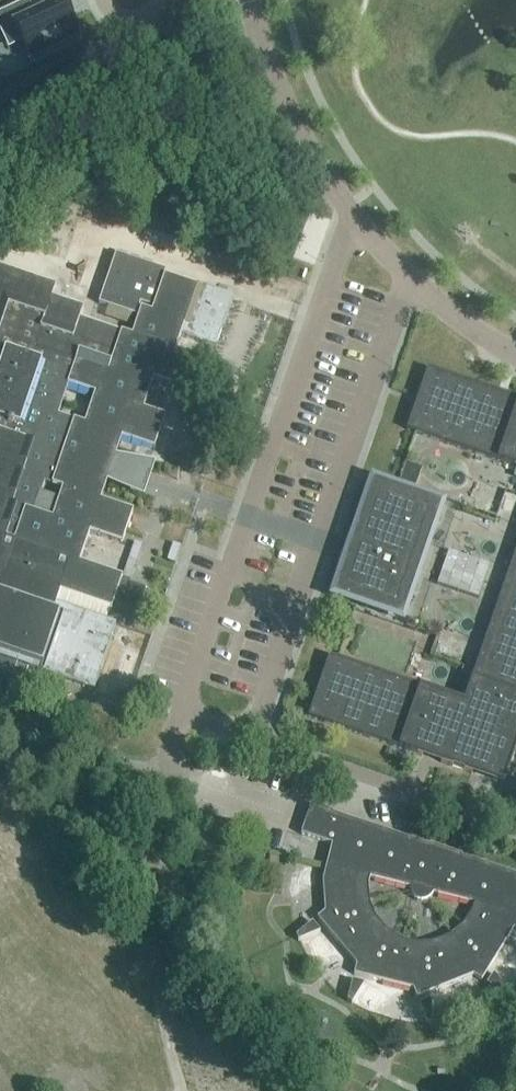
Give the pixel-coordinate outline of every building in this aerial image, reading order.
[(29,61),(79,38),(63,4),(28,20),(20,5),(0,14),(0,34),(2,39),(16,33),(29,61)] [(13,678),(19,660),(41,668),(40,672),(41,673),(60,616),(53,614),(54,612),(64,615),(44,675),(94,691),(116,626),(56,607),(60,594),(112,611),(113,606),(137,614),(141,603),(117,595),(122,581),(122,578),(80,564),(90,534),(122,545),(133,513),(101,502),(108,481),(117,484),(126,487),(133,466),(125,463),(115,460),(122,439),(154,450),(165,418),(133,407),(143,377),(186,392),(197,359),(175,352),(181,337),(216,349),(233,298),(202,288),(189,328),(184,326),(197,287),(164,276),(166,271),(116,254),(99,305),(138,319),(132,337),(80,319),(84,309),(52,299),(56,287),(0,268),(0,674),(13,678)] [(428,370),(407,431),(415,434),(515,469),(515,401),(428,370)] [(415,487),(421,470),(405,465),(399,481),(415,487)] [(399,614),(436,508),(375,488),(339,594),(399,614)] [(490,566),(448,552),(437,585),(478,599),(490,566)] [(503,591),(515,595),(515,553),(503,591)] [(503,591),(464,704),(338,660),(330,658),(309,719),(422,758),(424,753),(442,759),(441,764),(472,775),(476,762),(508,773),(515,751),(515,741),(515,736),(515,595),(503,591)] [(461,858),(462,857),(429,846),(429,847),(332,815),(333,814),(311,807),(301,836),(343,850),(338,870),(327,867),(323,882),(323,883),(325,913),(317,920),(356,966),(354,976),(413,990),(417,1000),(473,977),(481,982),(513,931),(515,932),(515,877),(461,858)] [(249,848),(247,859),(263,863),(266,852),(249,848)] [(298,943),(320,934),(312,924),(296,938),(298,943)] [(505,996),(509,993),(494,975),(487,985),(505,996)] [(352,1005),(365,985),(352,982),(347,1002),(352,1005)] [(427,1025),(432,1025),(431,1001),(419,1006),(427,1025)]
